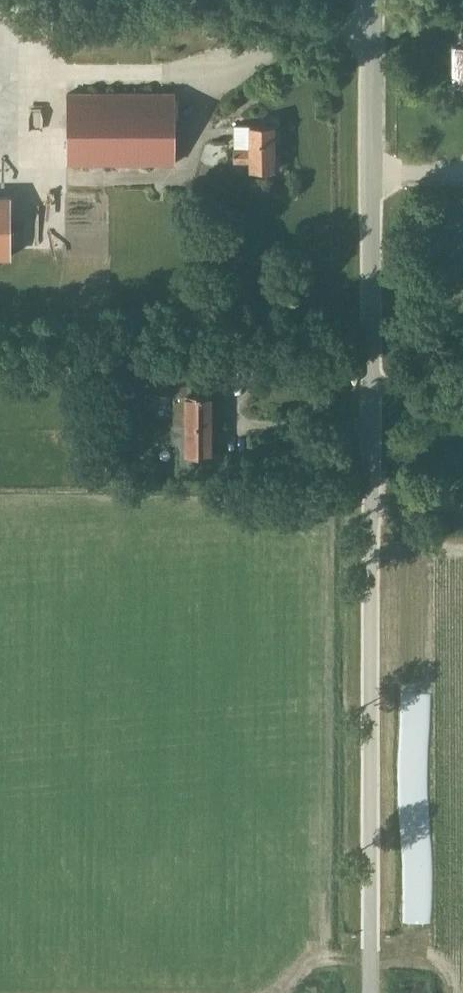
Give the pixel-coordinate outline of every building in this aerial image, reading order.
[(453,47),(453,89),(462,89),(462,36),(461,36),(461,47),(453,47)] [(68,164),(174,163),(174,92),(67,93),(68,164)] [(250,170),(274,169),(273,125),(249,125),(250,148),(233,148),(233,162),(250,162),(250,170)] [(10,258),(9,197),(0,197),(0,258),(10,258)] [(211,424),(211,394),(191,394),(191,379),(159,379),(159,394),(173,394),(173,423),(171,423),(171,424),(211,424)] [(211,455),(211,424),(171,424),(171,425),(173,425),(173,439),(177,444),(177,467),(194,467),(194,455),(211,455)]
